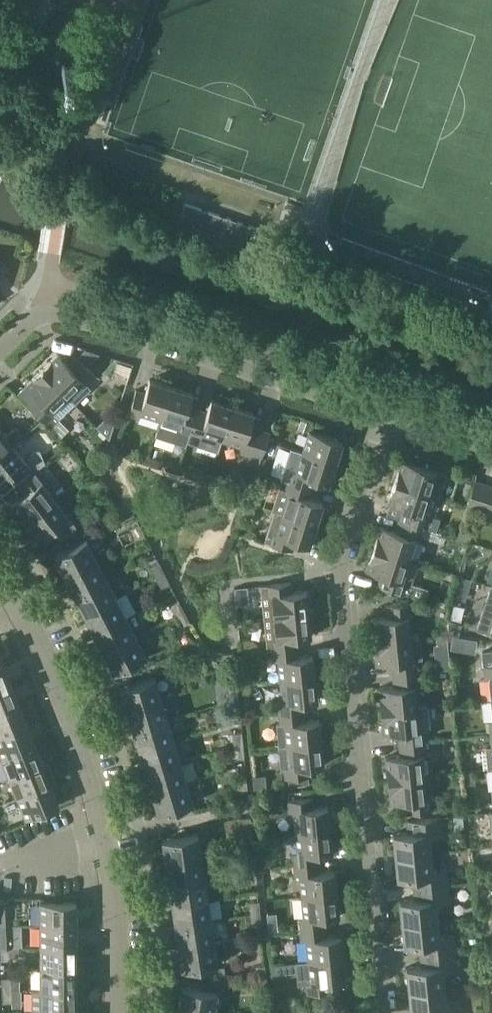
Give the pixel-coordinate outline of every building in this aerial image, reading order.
[(178,224),(247,248),(255,227),(185,203),(178,224)] [(59,353),(42,370),(68,395),(75,403),(91,388),(86,384),(95,375),(104,377),(110,356),(87,349),(79,357),(76,353),(67,361),(59,353)] [(26,385),(37,397),(28,405),(45,423),(55,414),(59,419),(75,403),(68,395),(42,370),(26,385)] [(168,395),(171,386),(150,379),(145,393),(136,390),(129,413),(139,417),(141,413),(161,419),(165,406),(168,395)] [(193,393),(171,386),(168,395),(165,406),(161,419),(161,420),(157,435),(187,444),(190,433),(198,409),(189,407),(193,393)] [(198,409),(190,433),(201,437),(202,433),(222,439),(233,406),(212,399),(207,412),(198,409)] [(252,453),(259,429),(250,427),(255,413),(233,406),(222,439),(242,446),(241,449),(252,453)] [(97,426),(109,438),(116,419),(108,416),(97,426)] [(311,423),(302,419),(298,429),(308,432),(311,423)] [(12,444),(24,435),(17,426),(5,436),(0,429),(0,453),(12,444)] [(270,433),(259,429),(252,453),(262,456),(270,433)] [(343,441),(309,430),(308,433),(303,451),(336,462),(343,441)] [(12,444),(0,453),(0,482),(9,475),(17,484),(36,468),(37,469),(45,462),(40,449),(34,449),(28,457),(29,459),(25,461),(12,444)] [(329,484),(336,462),(303,451),(291,448),(281,478),(289,481),(313,489),(316,480),(329,484)] [(402,460),(395,481),(430,492),(440,495),(447,474),(402,460)] [(45,480),(37,469),(36,468),(17,484),(24,494),(12,504),(26,522),(55,499),(42,482),(45,480)] [(98,478),(92,470),(87,475),(92,482),(98,478)] [(467,505),(479,508),(487,484),(475,480),(467,505)] [(310,498),(313,489),(289,481),(286,490),(280,488),(273,510),(283,513),(316,524),(323,503),(310,498)] [(403,508),(399,520),(423,527),(431,529),(436,531),(440,519),(433,516),(440,495),(430,492),(395,481),(388,503),(403,508)] [(487,484),(479,508),(491,512),(491,510),(491,486),(487,484)] [(68,516),(55,499),(26,522),(40,539),(52,530),(59,540),(79,524),(71,513),(68,516)] [(309,546),(316,524),(283,513),(276,533),(272,532),(269,543),(293,551),(296,541),(309,546)] [(419,562),(409,558),(415,538),(419,540),(423,527),(399,520),(396,531),(380,526),(374,548),(418,562),(419,562)] [(131,528),(136,538),(145,534),(139,524),(131,528)] [(431,529),(428,538),(443,543),(446,534),(436,531),(431,529)] [(150,545),(145,534),(136,538),(142,549),(150,545)] [(55,556),(65,575),(96,559),(86,539),(55,556)] [(402,593),(406,581),(411,583),(418,562),(374,548),(367,569),(384,575),(384,576),(381,575),(378,586),(402,593)] [(65,575),(75,594),(106,578),(96,559),(65,575)] [(151,567),(155,575),(156,577),(164,572),(159,562),(151,567)] [(170,583),(166,575),(164,572),(156,577),(162,587),(170,583)] [(75,594),(84,614),(116,597),(106,578),(75,594)] [(292,582),(266,585),(266,584),(261,585),(264,617),(274,616),(309,612),(307,590),(293,592),(292,582)] [(478,630),(491,635),(491,586),(478,630)] [(84,614),(94,633),(126,616),(116,597),(84,614)] [(171,605),(176,615),(184,611),(179,601),(171,605)] [(374,641),(411,637),(409,617),(413,616),(412,602),(386,605),(387,617),(371,619),(374,641)] [(184,611),(176,615),(181,626),(189,622),(184,611)] [(311,636),(309,612),(274,616),(264,617),(267,649),(273,649),(298,646),(297,637),(311,636)] [(94,633),(104,652),(136,636),(126,616),(94,633)] [(448,643),(447,633),(437,634),(438,644),(448,643)] [(461,636),(453,634),(451,648),(458,650),(461,636)] [(147,656),(136,636),(104,652),(114,673),(147,656)] [(392,662),(393,674),(418,671),(417,658),(413,658),(411,637),(374,641),(376,664),(392,662)] [(253,640),(239,640),(240,650),(253,650),(253,640)] [(298,646),(273,649),(274,660),(278,660),(280,681),(315,677),(313,655),(299,656),(298,646)] [(234,653),(225,654),(226,666),(236,665),(234,653)] [(439,660),(440,669),(450,668),(449,659),(439,660)] [(4,663),(0,665),(0,688),(11,683),(4,663)] [(420,685),(418,671),(393,674),(394,686),(378,688),(381,710),(417,706),(415,685),(420,685)] [(121,688),(127,709),(162,698),(156,677),(121,688)] [(279,713),(304,711),(304,702),(318,700),(315,677),(280,681),(282,702),(278,702),(279,713)] [(11,683),(0,688),(0,711),(20,704),(11,683)] [(228,690),(230,700),(239,699),(238,689),(228,690)] [(127,709),(134,729),(168,719),(162,698),(127,709)] [(240,712),(239,699),(230,700),(231,713),(240,712)] [(27,724),(20,704),(0,711),(0,734),(27,724)] [(399,731),(400,743),(425,740),(424,728),(430,727),(428,705),(417,706),(381,710),(383,733),(399,731)] [(286,745),(322,741),(320,719),(305,721),(304,711),(279,713),(280,723),(276,724),(278,746),(286,745)] [(134,729),(140,750),(174,739),(168,719),(134,729)] [(27,724),(0,734),(0,752),(2,757),(35,743),(27,724)] [(233,733),(234,744),(243,743),(242,732),(233,733)] [(140,750),(146,771),(181,760),(174,739),(140,750)] [(385,757),(388,780),(425,776),(422,755),(426,754),(425,740),(400,743),(401,756),(385,757)] [(286,778),(311,775),(310,766),(324,765),(322,741),(286,745),(288,766),(285,767),(286,778)] [(43,764),(35,743),(2,757),(10,777),(43,764)] [(245,756),(243,743),(234,744),(235,757),(245,756)] [(146,771),(152,791),(187,781),(181,760),(146,771)] [(49,762),(43,764),(10,777),(18,797),(51,784),(48,775),(53,773),(49,762)] [(406,801),(407,813),(432,810),(431,798),(433,798),(431,775),(425,776),(388,780),(390,802),(406,801)] [(247,777),(237,778),(238,789),(248,788),(247,777)] [(193,803),(187,781),(152,791),(159,813),(193,803)] [(60,806),(51,784),(18,797),(26,819),(60,806)] [(330,828),(328,806),(315,807),(314,798),(288,800),(289,811),(293,811),(295,831),(330,828)] [(251,816),(239,818),(240,829),(252,828),(251,816)] [(393,833),(395,855),(432,852),(430,836),(444,834),(442,816),(407,820),(409,831),(393,833)] [(337,827),(330,828),(295,831),(297,853),(293,854),(294,864),(320,861),(319,852),(339,850),(337,827)] [(252,830),(243,831),(244,843),(253,842),(252,830)] [(163,839),(166,861),(202,855),(199,834),(163,839)] [(433,868),(432,852),(395,855),(398,878),(413,876),(414,887),(448,884),(447,867),(433,868)] [(205,877),(202,855),(166,861),(169,882),(205,877)] [(245,859),(247,870),(256,870),(255,858),(245,859)] [(321,872),(320,861),(294,864),(295,875),(299,875),(302,896),(337,892),(335,870),(321,872)] [(257,882),(256,870),(247,870),(248,883),(257,882)] [(169,882),(172,904),(208,898),(205,877),(169,882)] [(450,901),(448,884),(414,887),(415,898),(400,900),(402,922),(438,919),(437,903),(450,901)] [(300,918),(301,928),(327,926),(326,917),(339,915),(337,892),(302,896),(304,918),(300,918)] [(211,920),(208,898),(172,904),(176,925),(211,920)] [(10,925),(10,900),(0,900),(0,925),(10,925)] [(250,902),(251,914),(260,913),(259,901),(250,902)] [(40,902),(40,925),(77,925),(77,902),(40,902)] [(262,925),(260,913),(251,914),(252,926),(262,925)] [(440,935),(438,919),(402,922),(404,945),(420,943),(421,954),(455,951),(453,934),(440,935)] [(176,925),(179,946),(215,941),(211,920),(176,925)] [(1,946),(10,945),(11,945),(10,925),(0,925),(0,946),(1,946)] [(77,946),(77,925),(40,925),(41,946),(77,946)] [(328,936),(327,926),(301,928),(302,940),(306,940),(308,960),(343,957),(341,935),(328,936)] [(218,964),(215,941),(179,946),(182,969),(218,964)] [(1,946),(1,960),(11,959),(10,945),(1,946)] [(13,946),(10,947),(11,956),(19,955),(18,946),(13,946)] [(77,968),(77,946),(41,946),(41,968),(77,968)] [(406,967),(408,989),(445,986),(443,970),(457,968),(455,951),(421,954),(422,965),(406,967)] [(346,980),(343,957),(308,960),(296,962),(298,984),(306,984),(307,993),(333,991),(332,981),(346,980)] [(257,978),(267,977),(266,965),(256,966),(257,978)] [(41,968),(41,989),(41,990),(77,989),(77,968),(41,968)] [(267,977),(257,978),(259,990),(268,989),(267,977)] [(2,978),(3,990),(12,990),(12,978),(2,978)] [(178,1008),(213,1012),(214,1012),(218,991),(182,986),(178,1008)] [(446,1002),(445,986),(408,989),(411,1012),(426,1010),(427,1012),(461,1012),(460,1000),(446,1002)] [(77,1011),(77,989),(41,990),(41,989),(32,989),(32,1011),(41,1011),(77,1011)] [(12,990),(3,990),(3,1002),(13,1001),(12,990)]
